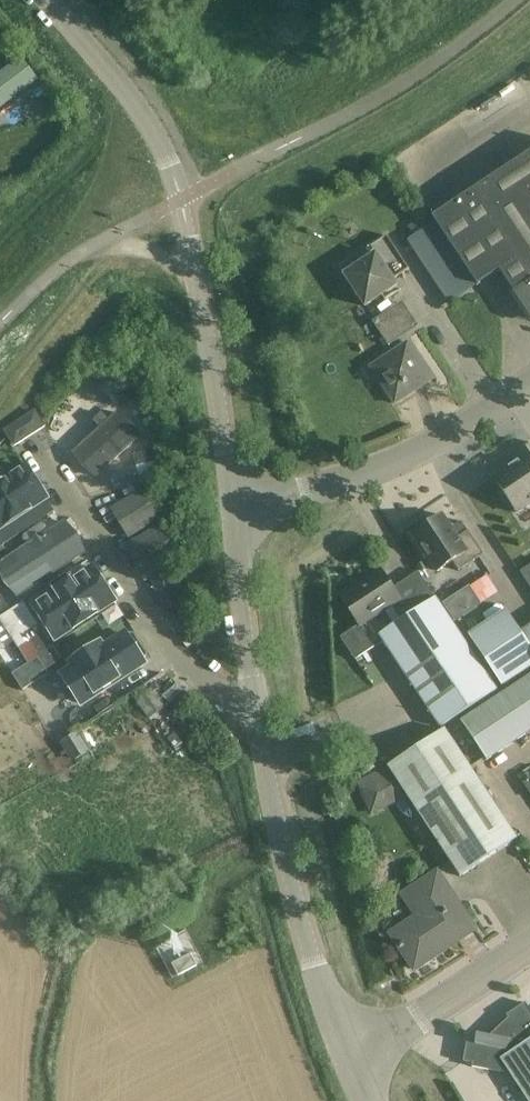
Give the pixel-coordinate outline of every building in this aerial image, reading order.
[(39,80),(22,58),(0,74),(0,109),(39,80)] [(57,97),(42,108),(51,119),(65,108),(57,97)] [(430,225),(440,241),(451,256),(461,271),(465,269),(477,286),(499,271),(529,318),(529,153),(432,218),(435,222),(430,225)] [(409,270),(386,236),(369,247),(375,255),(348,272),(354,281),(350,284),(365,307),(397,286),(393,280),(409,270)] [(417,256),(428,271),(451,256),(440,241),(417,256)] [(387,329),(379,317),(370,322),(378,334),(387,329)] [(387,329),(378,334),(386,346),(394,341),(387,329)] [(430,377),(407,343),(378,362),(384,371),(376,376),(395,404),(413,392),(411,389),(430,377)] [(138,388),(131,367),(98,379),(105,399),(117,395),(125,392),(137,388),(138,388)] [(137,388),(125,392),(127,400),(140,397),(137,388)] [(125,392),(117,395),(121,409),(129,406),(127,400),(125,392)] [(36,410),(3,430),(14,447),(46,427),(36,410)] [(99,428),(71,454),(95,479),(141,437),(117,411),(108,420),(101,413),(93,421),(99,428)] [(517,454),(524,463),(498,480),(495,476),(493,478),(501,490),(497,493),(504,504),(508,501),(516,513),(529,504),(529,446),(517,454)] [(159,460),(155,449),(133,455),(136,466),(159,460)] [(55,512),(27,469),(7,481),(0,470),(0,548),(55,512)] [(159,520),(140,490),(111,508),(129,538),(159,520)] [(451,529),(442,515),(429,524),(425,519),(406,532),(425,561),(429,558),(438,571),(453,562),(459,571),(484,555),(468,531),(457,538),(451,529)] [(0,563),(0,571),(18,598),(85,554),(64,521),(48,531),(45,526),(41,525),(24,535),(23,540),(27,545),(0,563)] [(179,552),(161,524),(123,548),(145,582),(175,563),(171,557),(179,552)] [(520,572),(529,588),(529,565),(520,572)] [(54,594),(28,610),(50,645),(116,604),(93,569),(71,583),(67,576),(49,587),(54,594)] [(373,618),(391,606),(401,621),(435,598),(418,571),(393,588),(381,570),(340,597),(358,625),(360,627),(361,626),(373,618)] [(435,598),(401,621),(379,635),(441,728),(496,691),(435,598)] [(25,637),(23,634),(32,628),(37,625),(23,603),(0,617),(0,619),(15,643),(25,637)] [(520,631),(506,610),(468,634),(502,687),(529,668),(529,625),(520,631)] [(358,625),(340,637),(355,659),(373,647),(360,627),(358,625)] [(46,650),(32,628),(23,634),(25,637),(37,656),(46,650)] [(59,674),(80,708),(148,665),(126,631),(103,645),(100,640),(68,661),(71,666),(59,674)] [(50,656),(46,650),(37,656),(38,657),(45,668),(48,674),(58,668),(50,656)] [(38,657),(12,674),(19,685),(45,668),(38,657)] [(461,723),(486,761),(529,732),(529,677),(461,723)] [(387,681),(351,698),(356,708),(392,690),(387,681)] [(152,688),(135,700),(149,719),(166,707),(152,688)] [(179,715),(173,719),(181,730),(186,726),(179,715)] [(517,839),(445,729),(390,765),(357,783),(371,815),(406,796),(460,877),(517,839)] [(77,732),(63,741),(75,760),(89,751),(77,732)] [(470,922),(437,872),(403,895),(417,917),(391,934),(414,969),(443,950),(445,949),(445,948),(446,947),(446,946),(446,944),(446,942),(445,941),(440,933),(445,929),(450,935),(470,922)] [(525,1003),(506,1015),(508,1018),(488,1036),(477,1034),(475,1044),(466,1042),(463,1062),(472,1063),(471,1067),(500,1072),(506,1068),(528,1100),(529,1100),(529,1010),(525,1003)]
